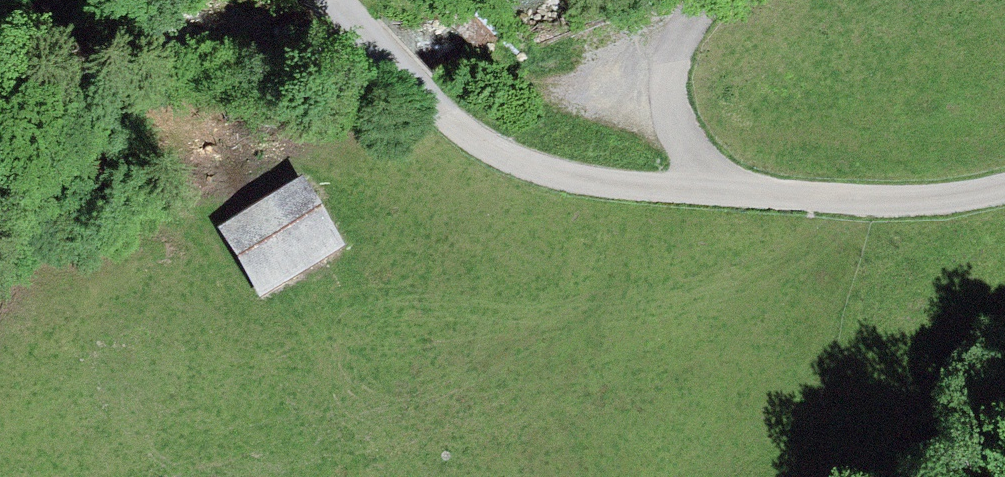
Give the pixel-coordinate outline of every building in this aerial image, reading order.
[(294,189),(208,241),(251,312),(337,260),(294,189)]
